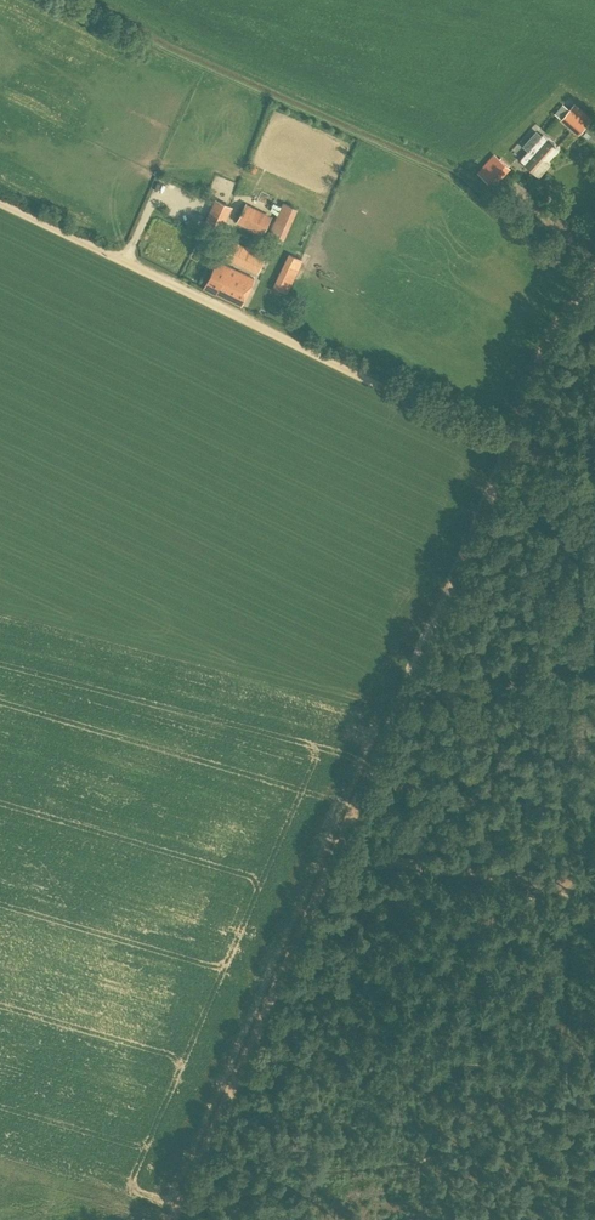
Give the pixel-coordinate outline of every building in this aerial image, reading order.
[(577,135),(591,119),(574,103),(560,119),(577,135)] [(557,148),(543,135),(521,160),(538,175),(545,167),(542,165),(557,148)] [(492,184),(502,173),(488,161),(478,172),(492,184)] [(501,161),(497,168),(515,178),(519,171),(501,161)] [(221,229),(231,206),(216,200),(206,222),(221,229)] [(236,222),(262,235),(272,215),(246,202),(236,222)] [(286,243),(299,211),(290,207),(277,239),(286,243)] [(228,237),(220,254),(257,273),(266,256),(228,237)] [(295,255),(288,270),(299,275),(307,260),(295,255)] [(241,304),(254,278),(218,260),(203,288),(215,294),(216,293),(231,301),(232,299),(241,304)]
